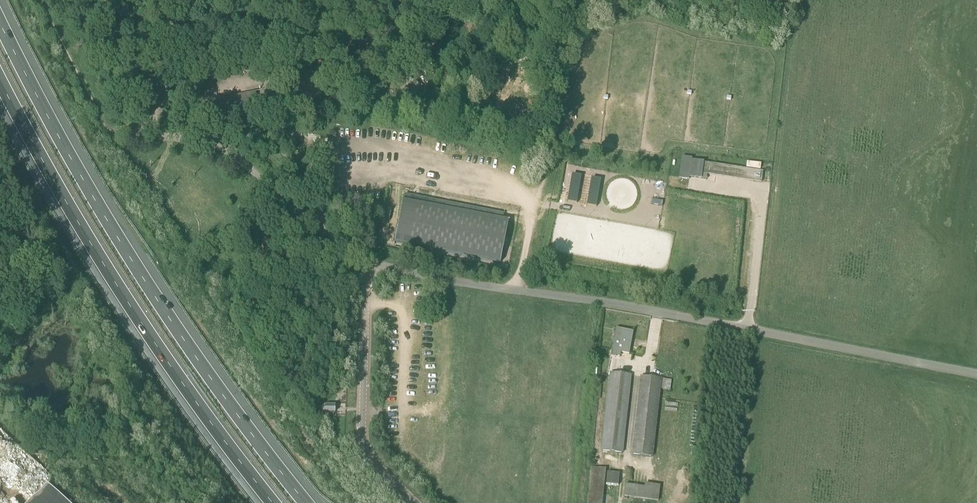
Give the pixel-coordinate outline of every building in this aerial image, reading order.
[(395,30),(390,25),(379,37),(384,42),(395,30)] [(373,61),(381,53),(373,45),(365,53),(373,61)] [(387,78),(382,81),(387,89),(392,85),(387,78)] [(255,93),(211,101),(213,114),(258,105),(255,93)] [(276,95),(268,97),(269,103),(277,102),(276,95)] [(683,158),(680,179),(689,180),(689,177),(701,179),(702,176),(707,177),(707,175),(762,182),(763,171),(692,161),(692,159),(683,158)] [(572,175),(567,202),(576,204),(581,177),(572,175)] [(591,179),(586,205),(596,207),(601,180),(591,179)] [(504,214),(404,195),(395,242),(501,263),(509,221),(503,220),(504,214)] [(629,354),(633,332),(616,329),(612,351),(629,354)] [(611,373),(602,451),(622,454),(631,375),(611,373)] [(652,457),(660,390),(668,391),(669,380),(661,379),(641,376),(632,455),(652,457)] [(587,502),(603,502),(606,468),(590,467),(587,502)] [(645,483),(644,487),(626,484),(624,496),(658,502),(660,486),(645,483)] [(48,487),(33,502),(65,502),(48,487)]
